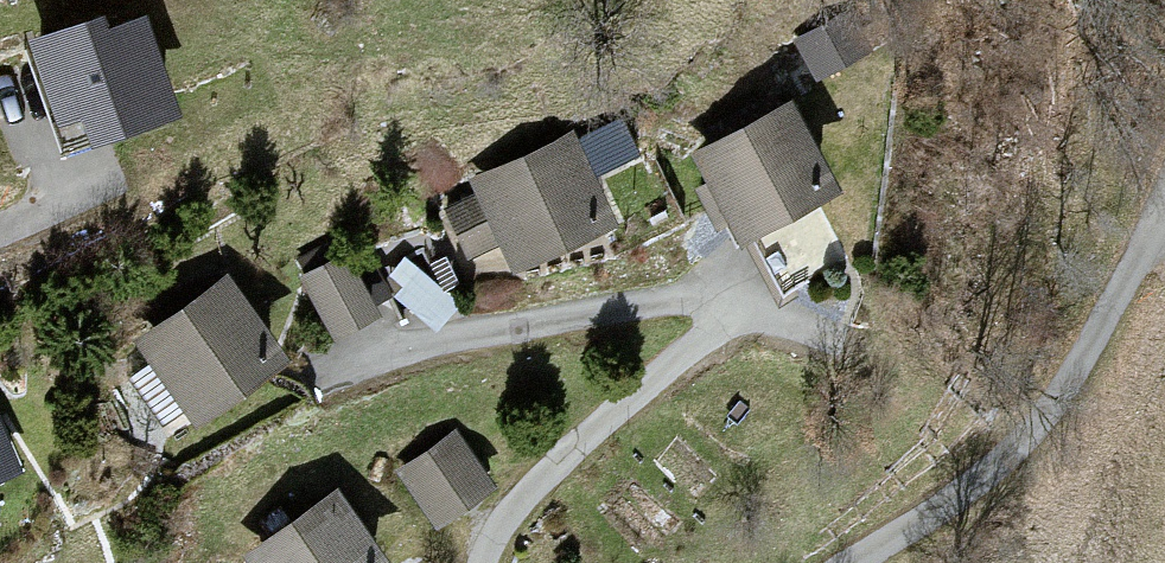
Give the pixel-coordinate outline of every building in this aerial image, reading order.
[(100,23),(36,45),(60,115),(85,106),(98,143),(176,116),(144,24),(105,37),(100,23)] [(781,94),(693,141),(712,177),(703,182),(718,211),(731,205),(737,217),(745,213),(779,276),(837,247),(804,183),(823,173),(781,94)] [(481,188),(449,203),(468,246),(498,233),(507,253),(603,209),(567,130),(474,173),(481,188)] [(341,252),(303,273),(330,324),(368,303),(341,252)] [(222,271),(135,334),(187,406),(275,343),(222,271)] [(453,419),(390,460),(425,512),(488,470),(453,419)] [(10,462),(0,440),(0,466),(10,462)] [(244,547),(255,562),(374,562),(382,557),(334,487),(244,547)]
